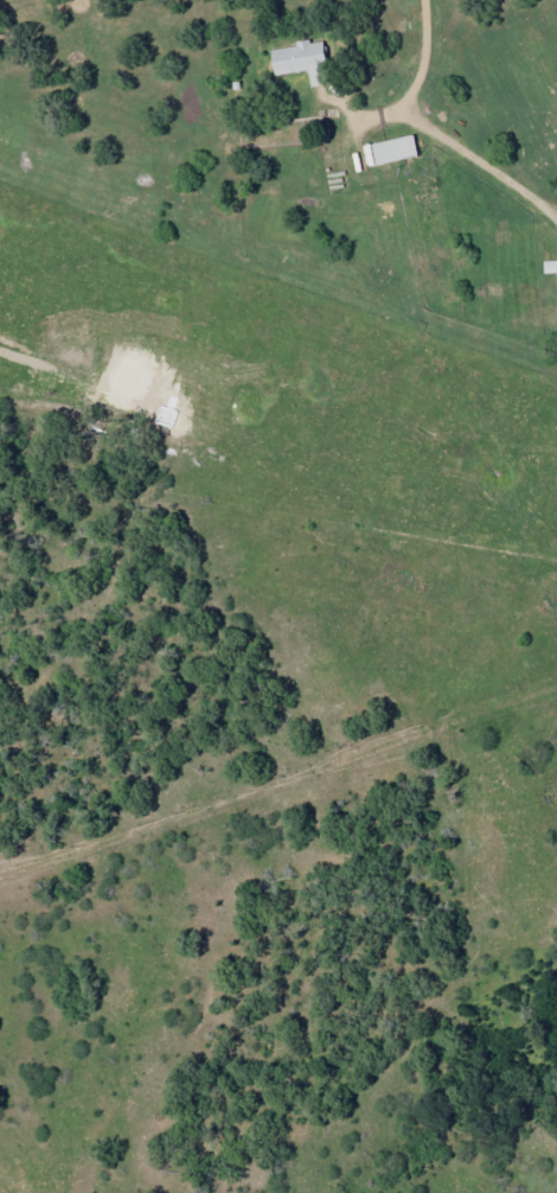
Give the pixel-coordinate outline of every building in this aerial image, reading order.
[(272,76),(326,66),(322,41),(309,43),(309,42),(267,49),(272,76)] [(415,155),(410,134),(361,146),(366,167),(415,155)] [(542,273),(556,273),(556,260),(541,260),(542,273)]
